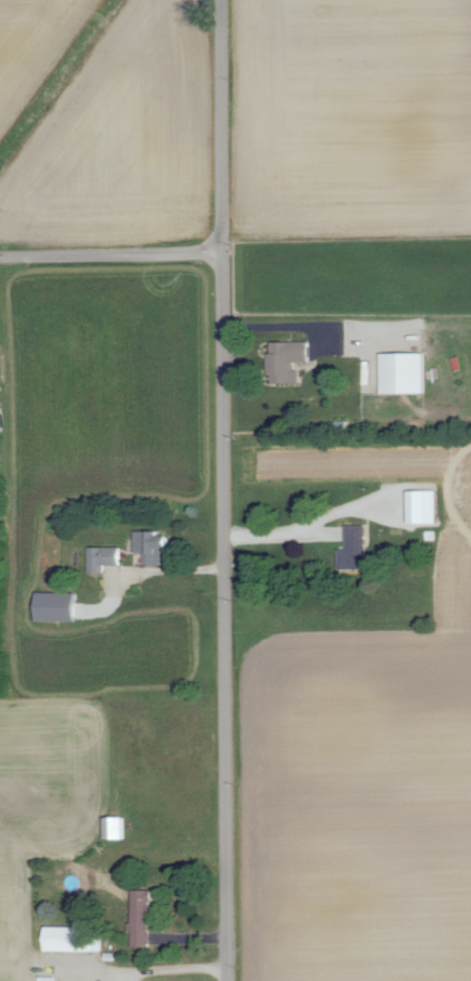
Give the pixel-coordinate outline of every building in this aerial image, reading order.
[(299,382),(299,361),(313,361),(313,342),(273,343),(274,383),(299,382)] [(381,353),(382,393),(427,392),(426,352),(381,353)] [(413,523),(440,522),(439,489),(412,490),(413,523)] [(347,525),(348,568),(369,568),(368,524),(347,525)] [(166,547),(173,548),(173,536),(162,535),(162,531),(138,530),(138,553),(148,553),(148,564),(166,565),(166,547)] [(91,547),(92,573),(107,572),(106,564),(122,564),(121,546),(91,547)] [(79,593),(41,592),(40,620),(79,621),(79,593)] [(127,817),(107,817),(107,839),(127,838),(127,817)] [(154,946),(154,890),(135,890),(134,946),(154,946)] [(47,950),(96,951),(97,927),(48,926),(47,950)]
